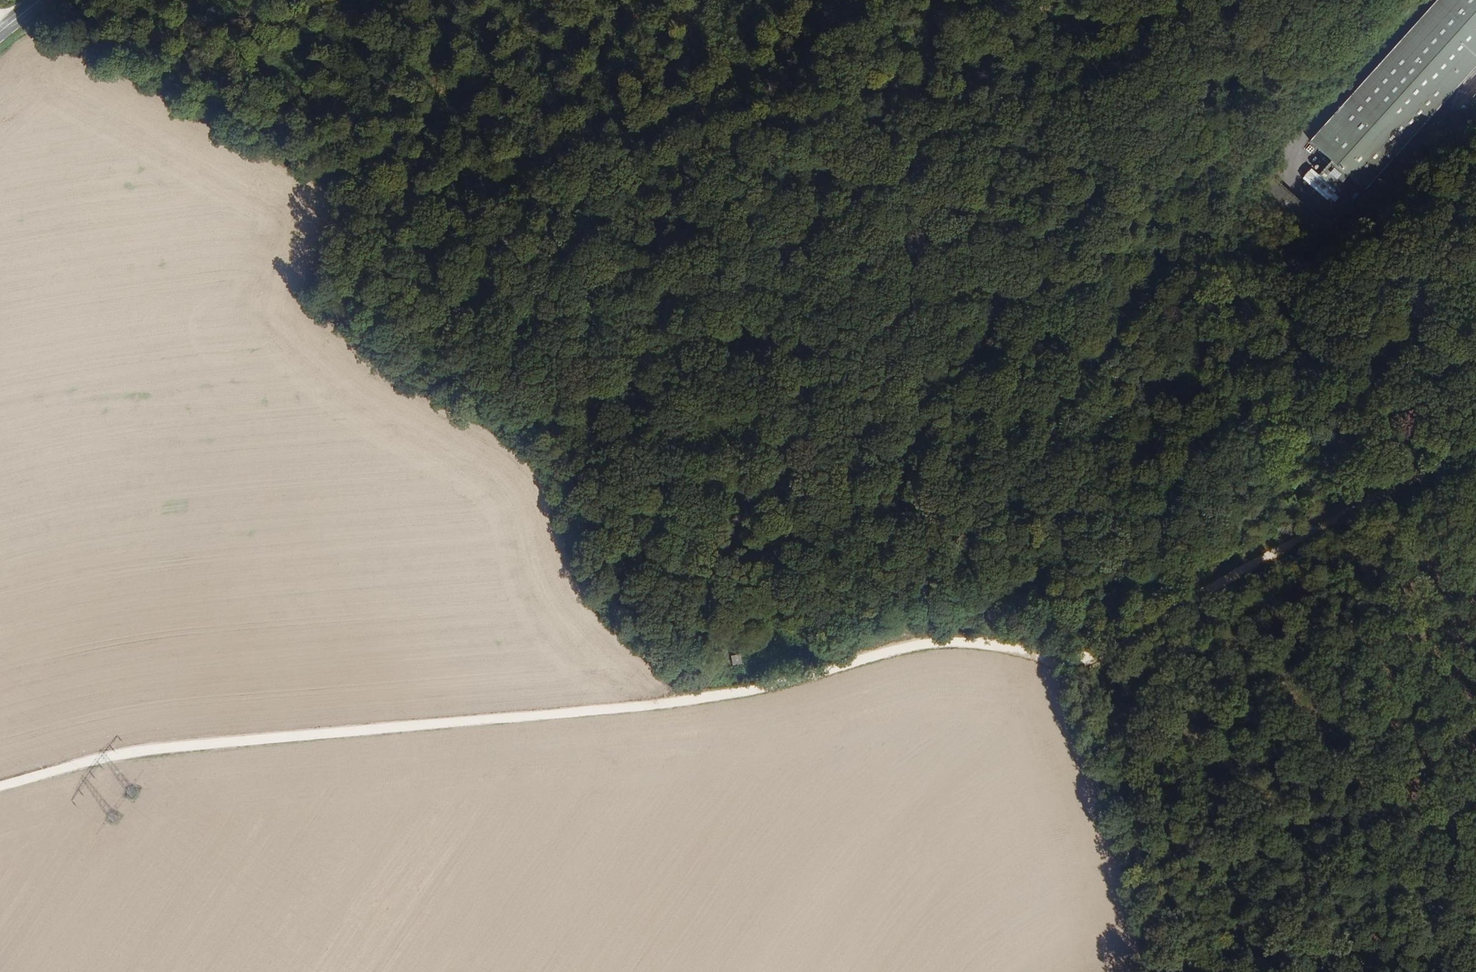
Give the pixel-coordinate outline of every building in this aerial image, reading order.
[(1361,185),(1475,62),(1475,0),(1429,0),(1305,133),(1331,156),(1318,170),(1334,185),(1347,172),(1361,185)] [(1475,107),(1475,90),(1467,99),(1475,107)] [(1430,130),(1436,135),(1450,119),(1445,114),(1430,130)] [(1311,223),(1256,171),(1237,191),(1293,243),(1311,223)] [(742,655),(732,656),(733,665),(742,664),(742,655)]
